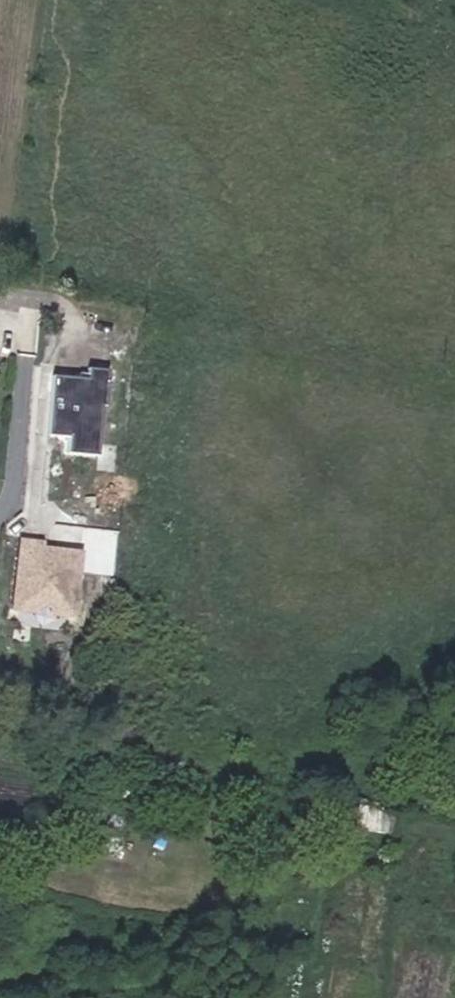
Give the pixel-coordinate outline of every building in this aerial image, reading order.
[(97,375),(56,371),(51,434),(92,438),(97,375)] [(40,546),(17,543),(9,611),(29,613),(37,607),(48,608),(47,615),(72,618),(80,555),(45,551),(45,557),(39,556),(40,546)] [(392,836),(396,811),(330,800),(326,825),(392,836)] [(386,862),(389,853),(381,851),(378,860),(386,862)]
